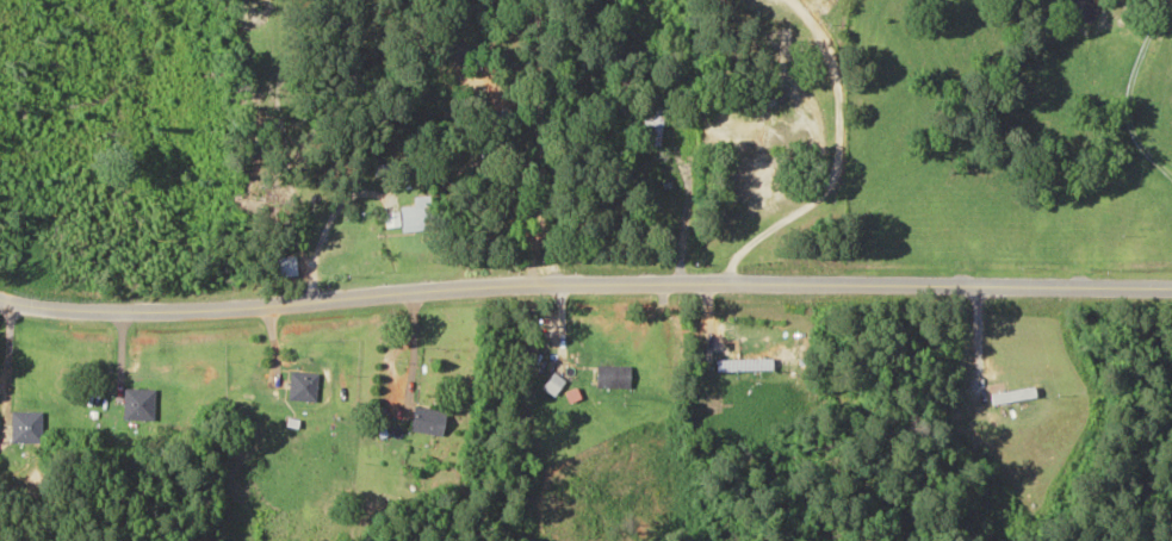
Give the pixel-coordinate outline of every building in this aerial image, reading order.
[(662,106),(651,105),(648,131),(650,131),(649,143),(658,144),(662,106)] [(430,204),(384,207),(385,226),(400,225),(400,230),(431,228),(430,204)] [(296,275),(296,256),(275,256),(275,275),(296,275)] [(716,357),(716,369),(773,369),(773,357),(716,357)] [(596,387),(630,387),(630,365),(596,365),(596,387)] [(318,371),(290,370),(288,399),(316,400),(318,371)] [(553,395),(564,380),(553,372),(542,387),(553,395)] [(1032,397),(1030,386),(989,393),(991,404),(1032,397)] [(155,387),(124,387),(124,418),(155,418),(155,387)] [(442,436),(447,411),(415,405),(410,430),(442,436)] [(43,441),(43,409),(12,409),(12,441),(43,441)]
